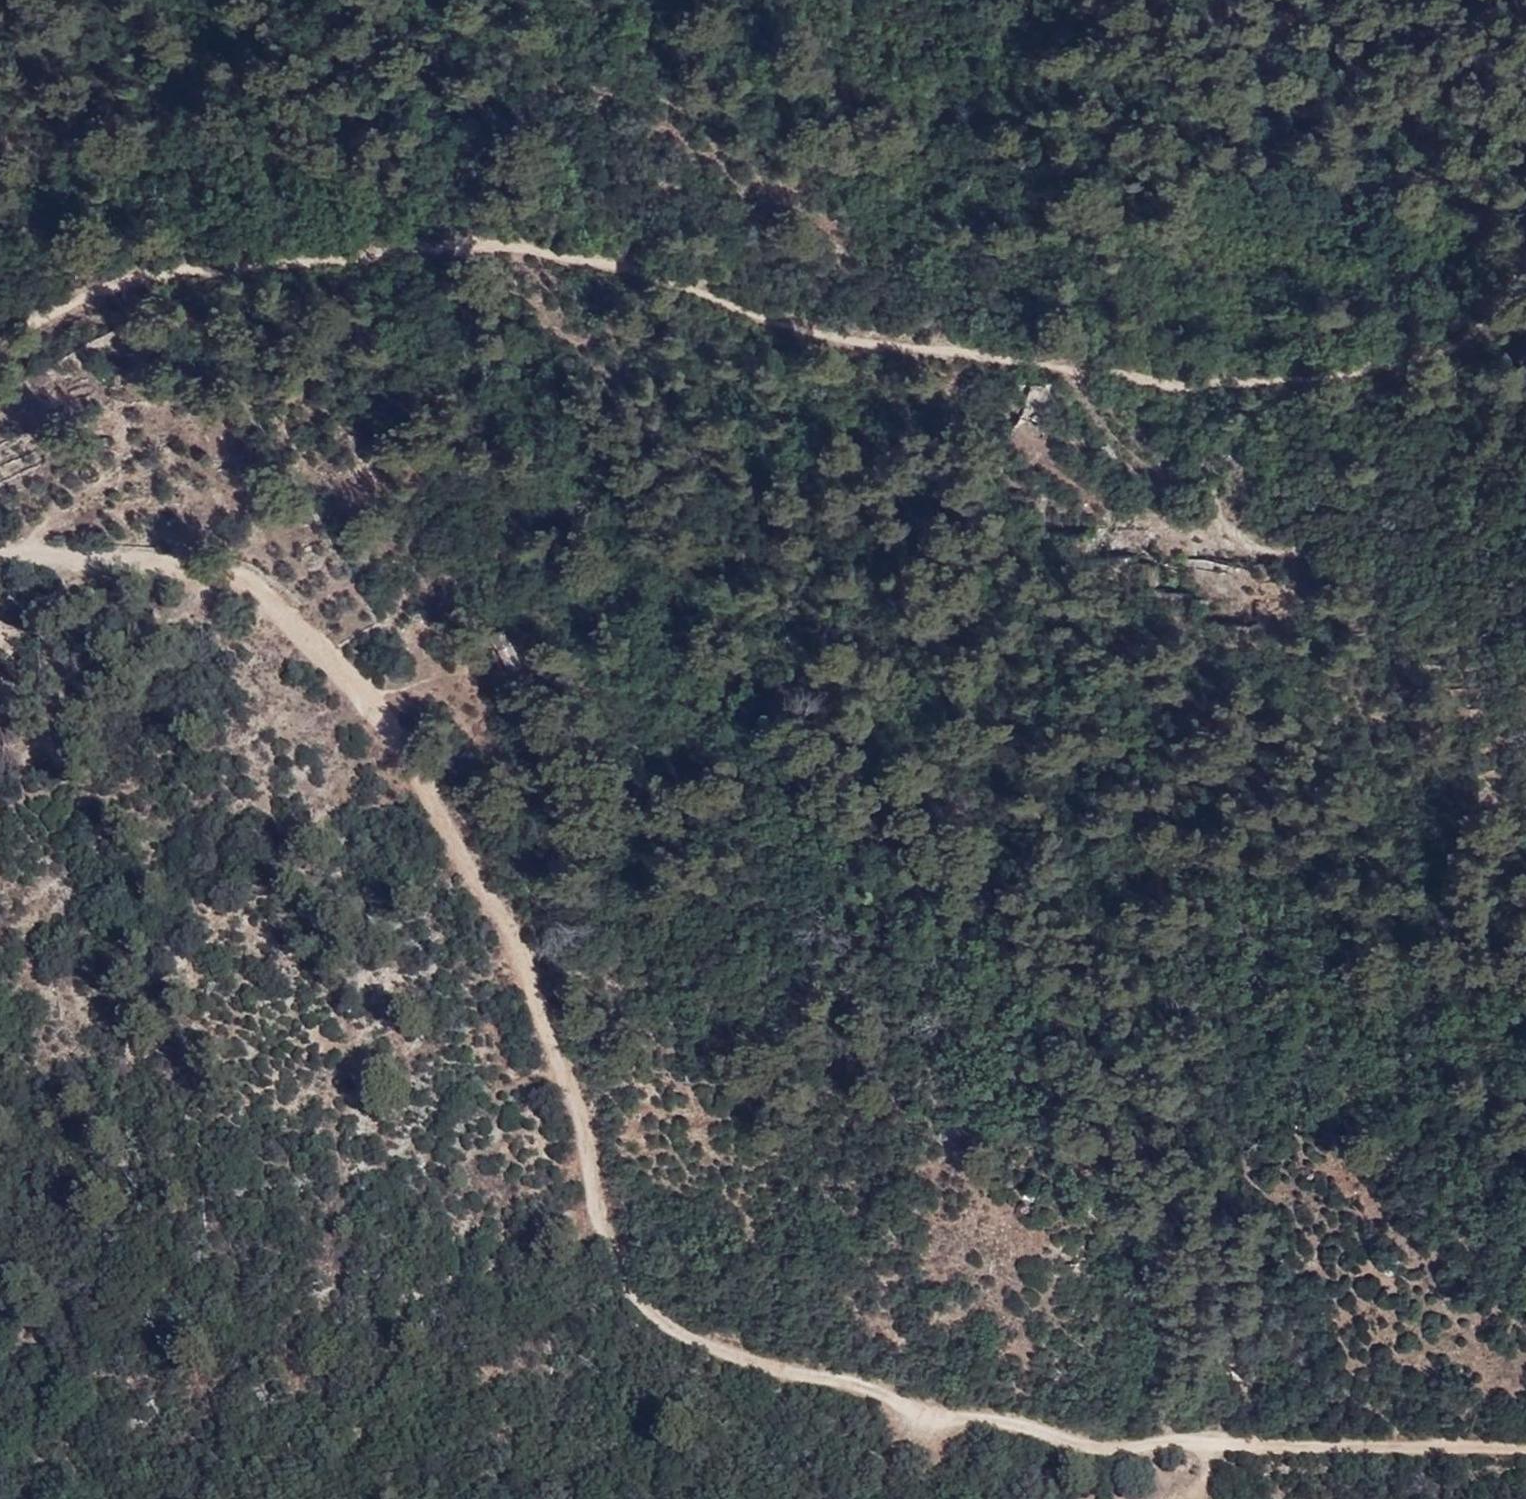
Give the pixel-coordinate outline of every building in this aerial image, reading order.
[(526,667),(515,647),(504,653),(514,673),(526,667)]
